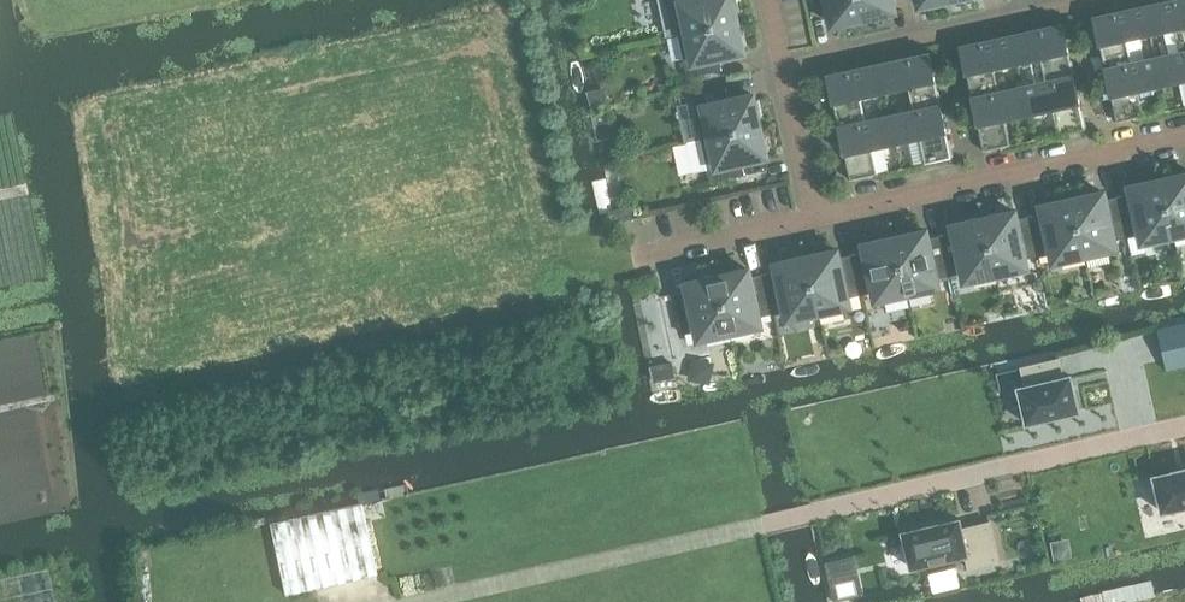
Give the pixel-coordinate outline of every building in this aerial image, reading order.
[(679,33),(738,20),(736,12),(740,11),(737,0),(671,0),(679,33)] [(833,24),(839,23),(840,27),(857,23),(856,19),(864,17),(860,0),(828,0),(833,24)] [(872,16),(873,20),(890,16),(889,12),(895,11),(892,0),(860,0),(864,17),(872,16)] [(1152,30),(1175,25),(1181,52),(1184,51),(1184,0),(1170,0),(1146,5),(1152,30)] [(1106,68),(1144,59),(1138,33),(1152,30),(1146,5),(1095,16),(1106,68)] [(747,45),(743,27),(740,28),(738,20),(679,33),(688,77),(723,69),(720,56),(745,50),(743,45),(747,45)] [(1013,34),(1019,59),(1042,54),(1048,80),(1074,74),(1063,23),(1013,34)] [(973,96),(998,91),(992,64),(1019,59),(1013,34),(961,45),(973,96)] [(1181,52),(1158,57),(1163,83),(1184,78),(1184,51),(1181,52)] [(929,52),(880,63),(885,88),(908,83),(914,109),(940,103),(937,87),(929,52)] [(1158,57),(1144,60),(1144,59),(1106,68),(1117,121),(1144,115),(1138,88),(1163,83),(1158,57)] [(880,63),(828,74),(839,125),(865,119),(859,94),(885,88),(880,63)] [(1048,80),(1048,81),(1024,86),(1030,112),(1053,107),(1059,133),(1085,128),(1074,74),(1048,80)] [(692,94),(701,137),(761,124),(759,116),(763,115),(759,98),(755,99),(754,94),(729,99),(726,86),(692,94)] [(1024,86),(998,92),(998,91),(973,96),(984,150),(1011,144),(1005,117),(1030,112),(1024,86)] [(914,110),(891,115),(897,141),(907,139),(908,138),(913,164),(925,161),(926,162),(952,157),(940,103),(914,109),(914,110)] [(865,119),(839,125),(851,179),(878,173),(872,146),(897,141),(891,115),(865,121),(865,119)] [(761,124),(701,137),(687,141),(694,171),(708,168),(711,181),(745,173),(743,160),(767,155),(766,150),(770,149),(766,132),(762,133),(761,124)] [(1162,179),(1174,234),(1184,232),(1184,174),(1162,179)] [(1132,193),(1119,195),(1128,235),(1148,231),(1150,239),(1174,234),(1162,179),(1131,185),(1132,193)] [(1104,191),(1073,198),(1085,253),(1109,248),(1107,240),(1128,235),(1119,195),(1106,198),(1104,191)] [(1043,212),(1030,215),(1039,255),(1059,250),(1061,259),(1085,253),(1073,198),(1042,205),(1043,212)] [(1015,211),(984,217),(996,273),(1020,268),(1018,259),(1039,255),(1030,215),(1017,218),(1015,211)] [(955,231),(941,234),(950,274),(971,269),(972,278),(996,273),(984,217),(953,224),(955,231)] [(927,230),(895,237),(907,292),(932,287),(930,278),(950,274),(941,234),(928,237),(927,230)] [(866,251),(853,253),(861,293),(882,289),(884,297),(907,292),(895,237),(865,243),(866,251)] [(838,249),(807,256),(819,311),(843,306),(841,298),(861,293),(853,253),(839,256),(838,249)] [(777,270),(764,273),(772,313),(793,308),(795,317),(819,311),(807,256),(776,263),(777,270)] [(749,269),(718,275),(730,331),(754,325),(752,317),(772,313),(764,273),(751,276),(749,269)] [(687,282),(689,289),(674,292),(683,332),(704,327),(706,336),(730,331),(718,275),(687,282)] [(1158,328),(1167,369),(1184,365),(1184,322),(1158,328)] [(1026,385),(1019,387),(1027,423),(1080,410),(1071,374),(1064,376),(1060,358),(1022,367),(1026,385)] [(672,361),(650,365),(653,381),(675,377),(672,361)] [(1154,475),(1162,511),(1184,506),(1184,468),(1175,470),(1154,475)] [(271,522),(287,592),(378,572),(363,502),(271,522)] [(928,525),(903,531),(912,567),(948,559),(967,554),(970,568),(1000,561),(991,521),(963,527),(960,518),(937,523),(928,525)] [(1069,538),(1051,541),(1054,559),(1072,556),(1069,538)] [(853,554),(825,561),(828,575),(856,568),(853,554)] [(46,569),(0,578),(0,601),(53,601),(46,569)]
